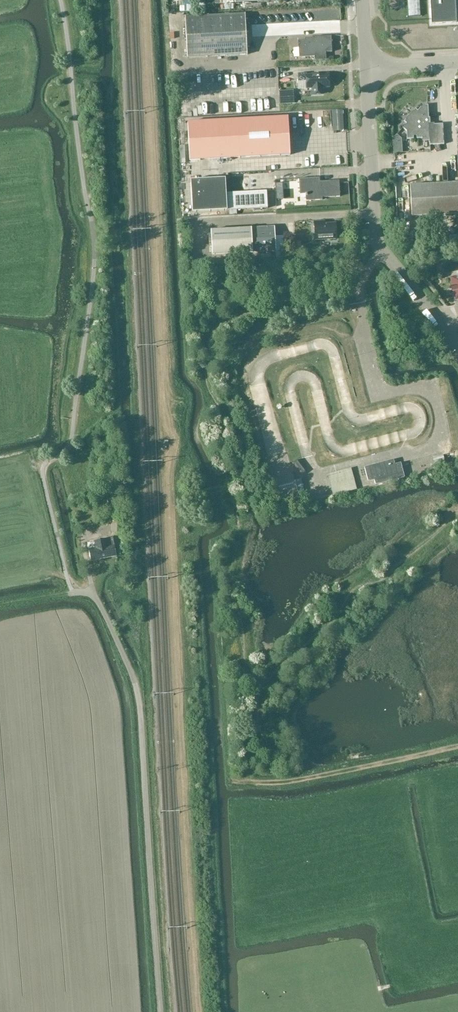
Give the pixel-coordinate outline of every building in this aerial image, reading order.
[(192,12),(191,0),(180,1),(180,13),(192,12)] [(408,17),(420,16),(419,0),(407,0),(408,17)] [(432,24),(457,23),(456,0),(431,0),(432,24)] [(192,3),(195,12),(202,9),(199,1),(192,3)] [(248,55),(246,14),(185,17),(187,58),(248,55)] [(306,42),(299,42),(299,59),(315,58),(315,62),(326,62),(326,54),(332,54),(332,38),(314,39),(314,42),(306,43),(306,42)] [(307,73),(298,74),(299,82),(299,89),(307,89),(313,88),(313,95),(322,95),(322,88),(329,88),(329,74),(307,75),(307,73)] [(280,102),(290,101),(290,82),(279,82),(280,102)] [(430,140),(429,126),(428,125),(428,124),(429,124),(428,105),(423,106),(418,111),(416,109),(404,122),(407,124),(403,128),(407,131),(407,140),(423,139),(423,141),(428,141),(430,140)] [(344,131),(342,110),(331,110),(333,131),(344,131)] [(190,161),(290,155),(288,117),(188,123),(190,161)] [(431,127),(429,126),(430,140),(428,141),(429,146),(443,145),(442,125),(433,125),(431,127)] [(323,198),(340,197),(339,181),(316,182),(316,178),(299,179),(300,195),(306,194),(306,201),(323,200),(323,198)] [(225,179),(191,181),(193,213),(227,211),(268,209),(267,191),(226,194),(225,179)] [(455,183),(410,186),(412,216),(457,214),(457,183),(455,183)] [(316,241),(336,239),(336,224),(322,225),(322,222),(315,222),(316,241)] [(275,227),(211,231),(212,255),(276,251),(275,227)] [(289,241),(289,250),(298,250),(299,242),(289,241)] [(401,463),(393,460),(364,467),(368,482),(374,480),(376,485),(405,478),(401,463)] [(299,476),(303,473),(296,461),(291,464),(299,476)] [(327,474),(333,496),(357,489),(351,468),(327,474)] [(298,493),(304,491),(301,479),(295,480),(298,493)] [(124,521),(111,522),(112,535),(125,534),(124,521)] [(87,542),(91,561),(116,556),(113,538),(87,542)]
